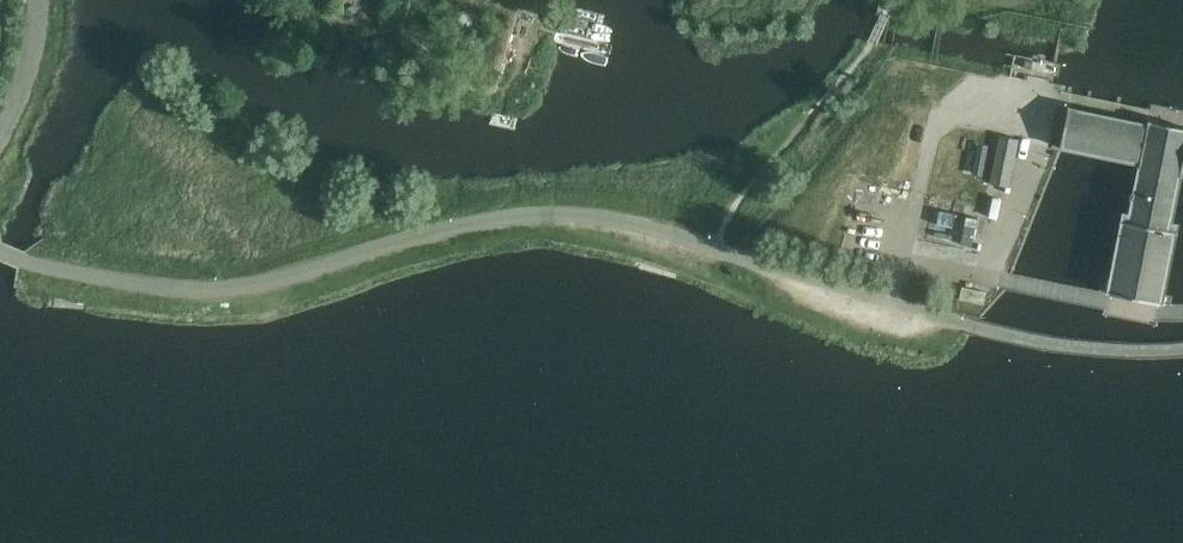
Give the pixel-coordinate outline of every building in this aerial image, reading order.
[(324,6),(328,10),(333,14),(338,16),(344,18),(349,18),(347,7),(344,7),(340,6),(337,5),(334,3),(331,0),(321,0),(324,6)] [(331,0),(334,3),(337,5),(340,6),(344,7),(347,7),(349,18),(350,21),(352,20),(349,7),(352,6),(355,4),(357,2),(359,0),(354,0),(353,1),(351,2),(348,3),(346,3),(343,3),(341,2),(338,1),(337,0),(331,0)] [(366,0),(359,0),(357,2),(355,4),(352,6),(349,7),(352,20),(358,19),(356,10),(360,7),(363,4),(365,1),(366,0)] [(518,12),(522,0),(481,0),(518,12)] [(1106,291),(1106,292),(1162,303),(1177,224),(1171,222),(1181,173),(1182,173),(1182,129),(1148,121),(1148,124),(1069,107),(1060,148),(1139,164),(1129,214),(1123,213),(1106,291)] [(1009,186),(1017,140),(999,136),(990,182),(1009,186)] [(996,141),(985,140),(980,174),(991,176),(996,141)] [(987,291),(962,286),(960,299),(984,304),(987,291)]
